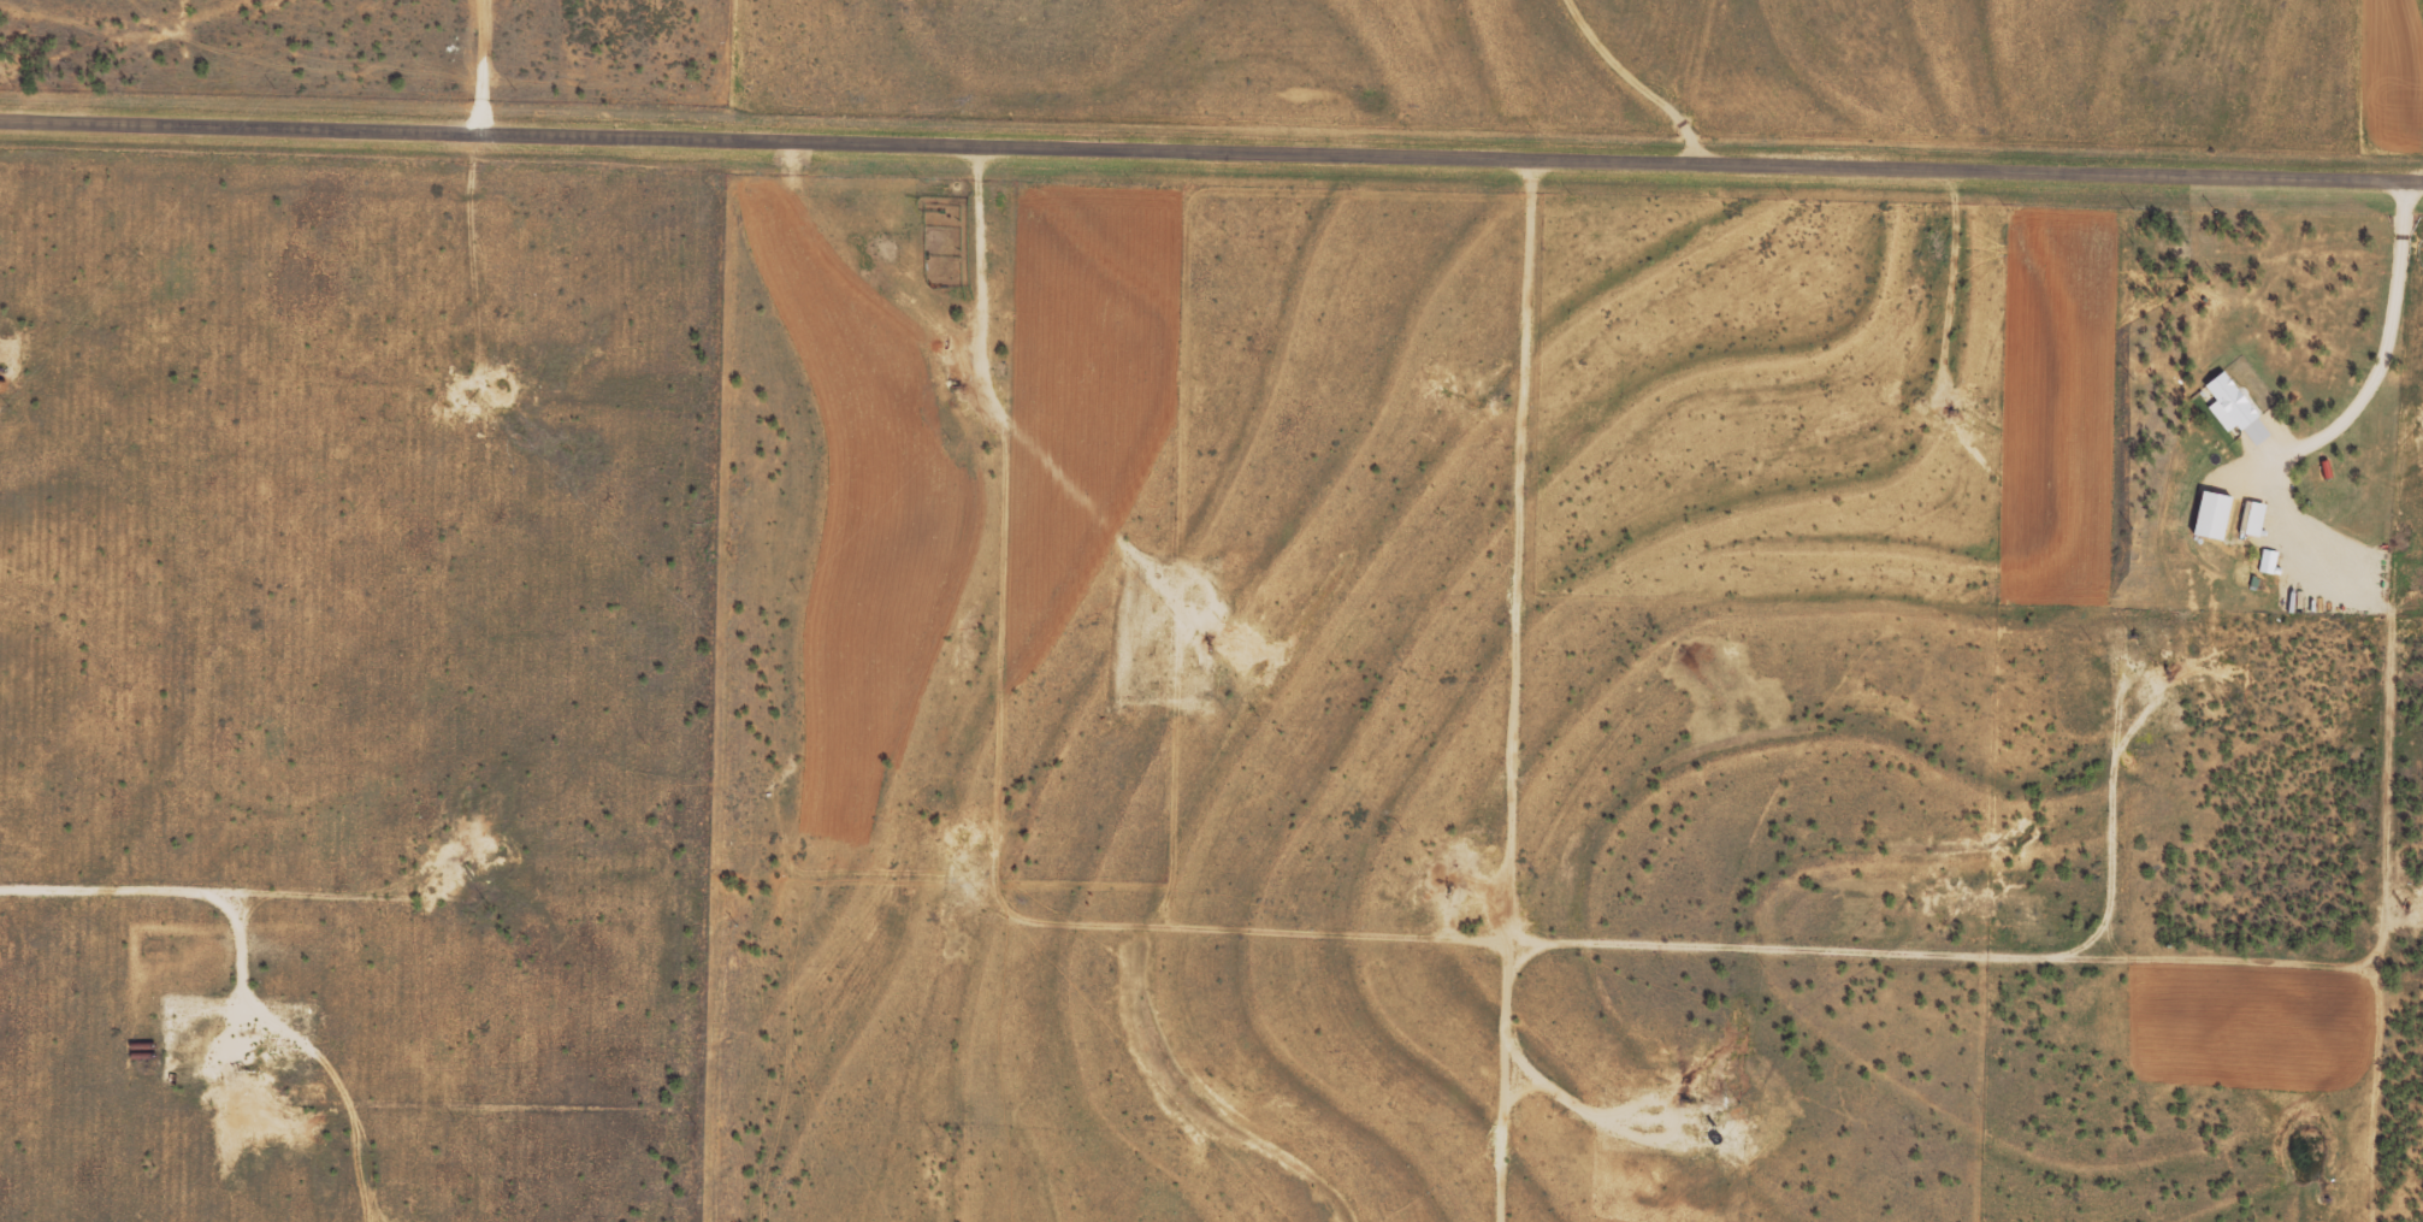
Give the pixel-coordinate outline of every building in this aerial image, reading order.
[(2210,406),(2229,431),(2240,423),(2257,445),(2273,433),(2227,370),(2208,385),(2218,400),(2210,406)] [(2196,533),(2226,539),(2235,496),(2205,490),(2196,533)]
